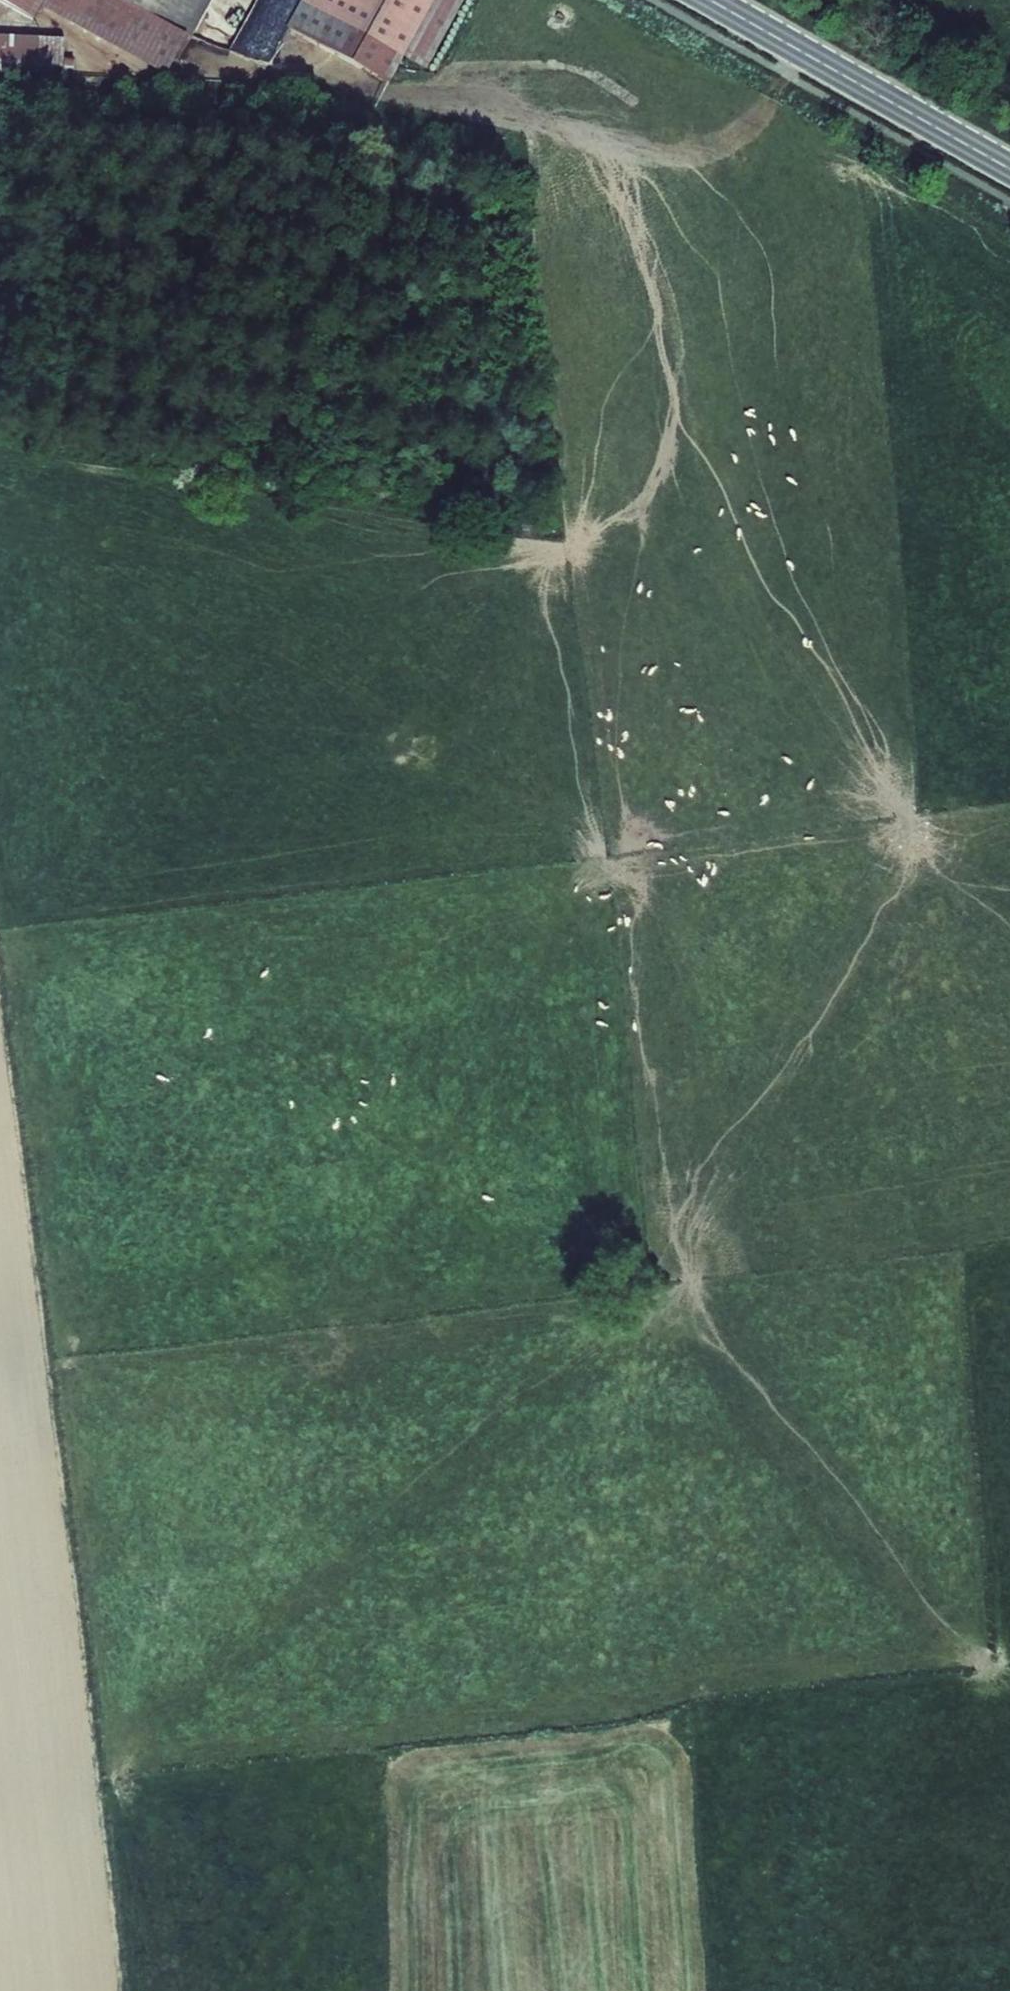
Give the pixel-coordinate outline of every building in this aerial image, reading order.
[(132,23),(197,27),(205,12),(212,0),(89,0),(132,23)] [(295,9),(343,36),(438,41),(461,0),(300,0),(295,9)] [(65,73),(66,35),(0,33),(0,71),(65,73)]
